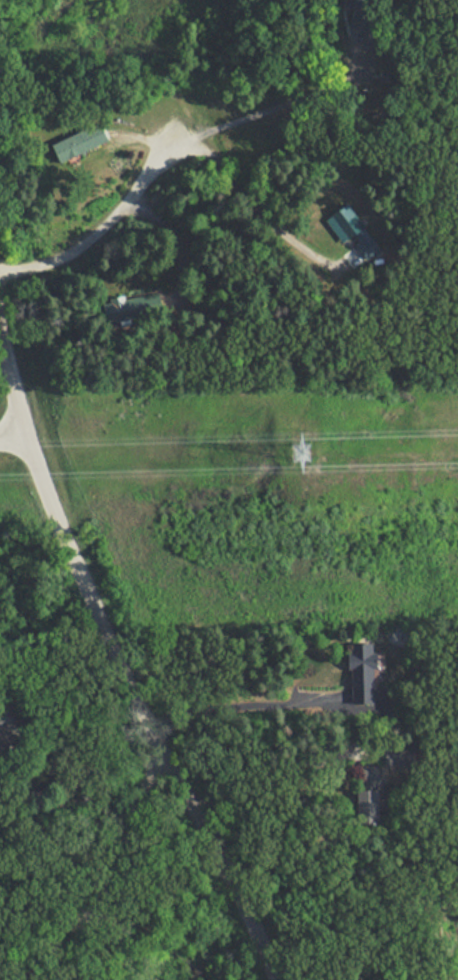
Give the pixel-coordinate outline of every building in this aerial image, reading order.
[(52,146),(62,166),(98,148),(88,128),(52,146)] [(326,219),(342,244),(365,228),(349,204),(326,219)] [(350,706),(374,706),(374,672),(378,672),(378,645),(350,645),(350,706)] [(11,749),(8,727),(0,728),(0,751),(11,749)] [(412,766),(412,747),(384,747),(384,766),(412,766)] [(378,766),(361,766),(361,782),(378,782),(378,766)]
